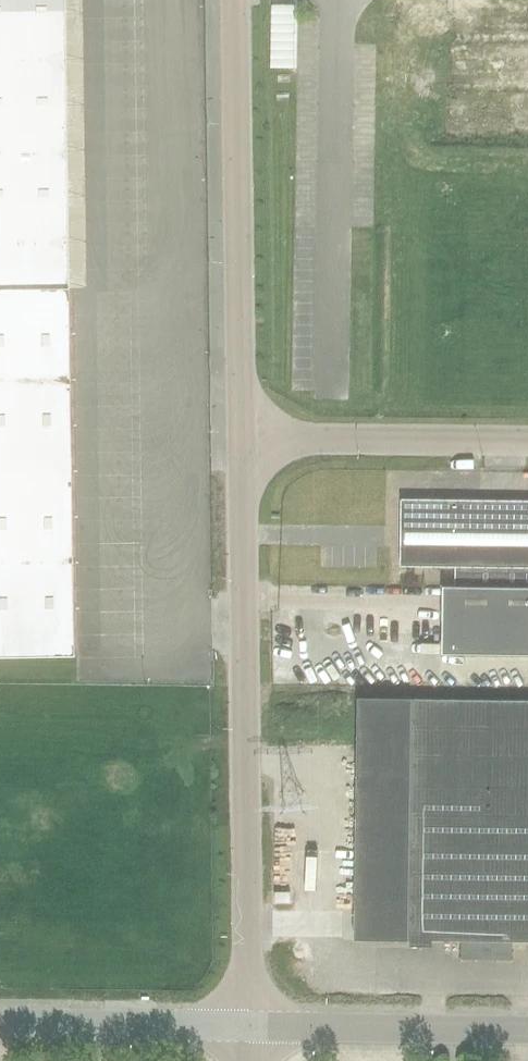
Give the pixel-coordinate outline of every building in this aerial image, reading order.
[(64,0),(0,0),(0,658),(73,657),(64,0)] [(358,168),(406,169),(405,234),(527,236),(527,0),(360,0),(358,168)] [(403,499),(402,566),(461,567),(461,587),(527,588),(527,501),(403,499)] [(461,587),(445,587),(444,654),(527,655),(527,588),(461,587)] [(414,699),(414,698),(361,698),(362,940),(415,941),(415,940),(527,942),(527,700),(414,699)] [(276,903),(292,902),(292,892),(276,892),(276,903)]
